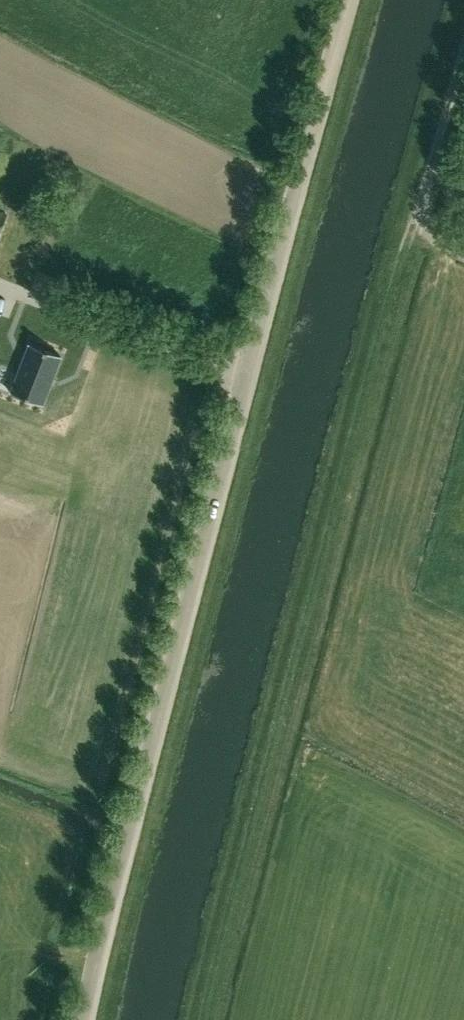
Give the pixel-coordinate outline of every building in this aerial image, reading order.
[(10,392),(41,403),(60,354),(30,343),(10,392)]
